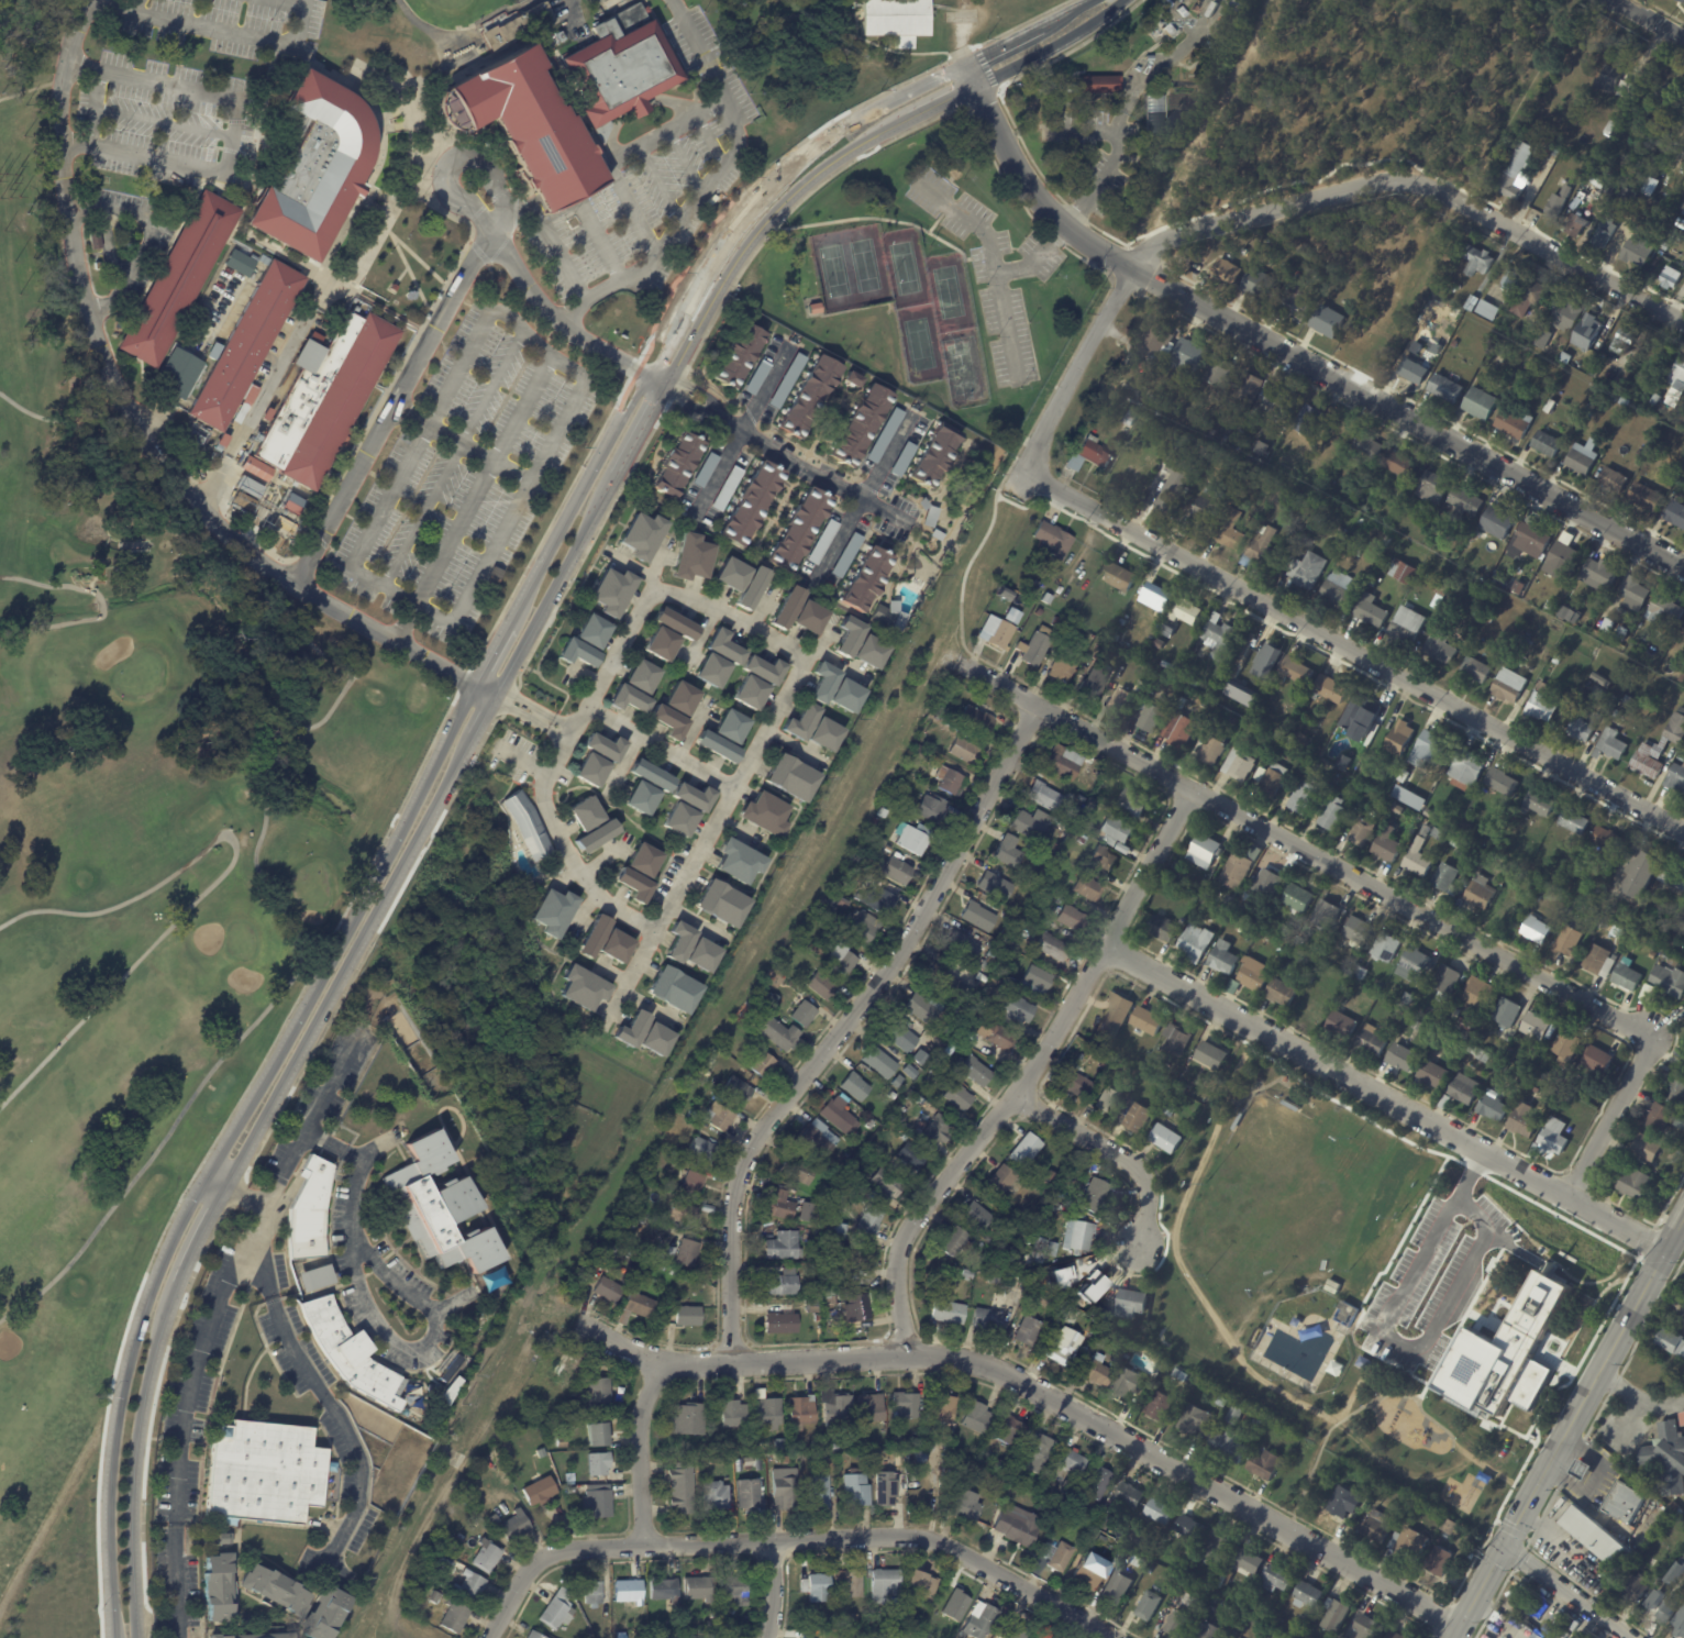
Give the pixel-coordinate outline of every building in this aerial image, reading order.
[(608,11),(601,0),(628,0),(608,11)] [(860,35),(860,0),(927,0),(927,35),(910,35),(910,49),(893,49),(893,35),(860,35)] [(647,18),(682,78),(642,99),(645,104),(647,109),(631,118),(629,113),(627,109),(590,129),(560,73),(565,70),(558,59),(606,33),(609,40),(647,18)] [(1167,37),(1160,27),(1165,23),(1173,32),(1167,37)] [(446,88),(530,43),(543,67),(536,69),(556,107),(560,104),(566,115),(569,114),(600,171),(605,180),(544,213),(540,204),(491,115),(468,128),(446,88)] [(1622,71),(1616,91),(1594,85),(1596,77),(1599,78),(1604,64),(1622,70),(1622,71)] [(302,68),(358,101),(367,117),(373,133),(373,148),(368,163),(358,184),(363,187),(357,197),(352,195),(314,264),(242,224),(263,186),(270,190),(307,121),(280,106),(302,68)] [(1119,92),(1075,92),(1075,76),(1119,76),(1119,92)] [(1618,94),(1630,98),(1635,83),(1623,79),(1618,94)] [(1658,94),(1672,101),(1679,87),(1665,80),(1658,94)] [(1161,95),(1162,135),(1142,135),(1142,95),(1161,95)] [(1610,120),(1618,123),(1610,136),(1604,132),(1610,120)] [(1581,140),(1589,144),(1583,155),(1574,150),(1581,140)] [(1535,148),(1527,163),(1529,164),(1526,169),(1524,168),(1514,186),(1524,191),(1518,201),(1494,189),(1520,141),(1535,148)] [(1655,163),(1661,153),(1668,156),(1663,167),(1655,163)] [(1594,174),(1607,181),(1603,189),(1589,181),(1594,174)] [(1660,181),(1653,193),(1644,189),(1650,177),(1660,181)] [(1554,195),(1560,197),(1565,185),(1573,188),(1559,219),(1545,213),(1554,195)] [(1630,210),(1630,212),(1614,203),(1622,186),(1637,193),(1632,202),(1635,202),(1630,210)] [(114,347),(201,189),(240,210),(153,368),(114,347)] [(1651,221),(1633,212),(1642,195),(1662,204),(1653,222),(1651,221)] [(1580,215),(1591,221),(1588,226),(1585,225),(1580,237),(1565,231),(1575,213),(1580,215)] [(1613,218),(1615,220),(1613,223),(1617,226),(1605,250),(1591,242),(1606,214),(1613,218)] [(88,249),(98,248),(97,231),(87,232),(88,249)] [(1642,239),(1655,245),(1643,268),(1630,262),(1629,264),(1619,258),(1630,239),(1635,241),(1637,235),(1642,239)] [(1670,244),(1666,252),(1660,248),(1662,242),(1670,244)] [(1488,252),(1491,254),(1489,256),(1495,259),(1486,275),(1477,270),(1473,278),(1464,273),(1471,261),(1461,255),(1467,244),(1484,253),(1485,251),(1488,252)] [(254,261),(245,277),(222,265),(231,248),(254,261)] [(1247,268),(1239,283),(1216,273),(1223,257),(1247,268)] [(185,413),(269,258),(303,277),(219,432),(185,413)] [(1292,270),(1282,267),(1284,261),(1294,264),(1292,270)] [(1258,296),(1244,289),(1255,266),(1281,279),(1270,302),(1258,296)] [(1668,266),(1682,274),(1673,290),(1671,288),(1670,290),(1662,286),(1663,283),(1659,280),(1663,272),(1665,273),(1668,266)] [(1513,269),(1524,276),(1515,291),(1500,284),(1509,267),(1513,269)] [(1448,281),(1443,287),(1439,285),(1442,278),(1448,281)] [(1549,289),(1552,290),(1542,310),(1533,306),(1527,321),(1513,314),(1530,279),(1549,289)] [(1306,322),(1283,310),(1292,291),(1315,303),(1306,322)] [(1476,297),(1481,299),(1473,312),(1465,308),(1473,295),(1476,297)] [(1485,299),(1500,309),(1494,321),(1476,311),(1483,299),(1485,299)] [(1560,330),(1551,325),(1553,321),(1550,320),(1560,300),(1582,310),(1572,331),(1565,329),(1564,332),(1560,330)] [(806,306),(817,303),(819,313),(808,316),(806,306)] [(1326,332),(1312,324),(1325,303),(1349,316),(1337,337),(1326,332)] [(345,310),(324,348),(304,337),(291,364),(299,367),(252,454),(279,469),(278,472),(313,490),(399,331),(366,313),(363,320),(345,310)] [(1595,320),(1604,324),(1588,353),(1587,352),(1586,353),(1582,351),(1583,350),(1569,342),(1586,311),(1596,317),(1595,320)] [(1162,321),(1182,331),(1178,339),(1172,335),(1163,354),(1144,344),(1157,319),(1162,321)] [(763,334),(733,390),(721,384),(711,377),(720,359),(719,358),(730,339),(731,340),(741,322),(763,334)] [(1551,334),(1543,350),(1531,344),(1540,328),(1551,334)] [(1636,336),(1626,354),(1610,345),(1620,328),(1636,336)] [(1187,335),(1212,348),(1201,370),(1187,364),(1184,370),(1173,365),(1187,335)] [(205,356),(213,360),(221,346),(213,342),(205,356)] [(202,362),(181,400),(152,384),(173,345),(202,362)] [(776,410),(765,403),(795,352),(806,357),(776,410)] [(1562,352),(1572,357),(1566,365),(1558,358),(1562,352)] [(834,379),(830,386),(828,385),(818,402),(820,403),(809,422),(807,421),(802,428),(805,429),(798,441),(775,428),(817,353),(840,366),(834,377),(835,377),(834,379)] [(1227,356),(1241,364),(1232,381),(1227,378),(1223,386),(1207,377),(1219,353),(1227,356)] [(768,365),(751,396),(741,390),(758,358),(768,365)] [(1416,364),(1429,372),(1420,387),(1397,375),(1406,358),(1416,364)] [(1537,363),(1531,373),(1524,368),(1529,358),(1537,363)] [(1683,364),(1683,362),(1683,385),(1681,390),(1665,384),(1676,361),(1683,364)] [(1145,378),(1151,366),(1161,370),(1155,383),(1145,378)] [(851,387),(847,385),(849,381),(844,379),(851,369),(865,378),(860,388),(854,385),(852,387),(851,387)] [(1256,373),(1268,379),(1250,417),(1240,412),(1248,396),(1238,390),(1249,369),(1256,373)] [(1448,380),(1464,388),(1454,406),(1427,390),(1436,373),(1448,380)] [(827,455),(846,420),(845,420),(857,398),(860,400),(863,395),(862,394),(868,383),(891,397),(849,468),(841,464),(841,465),(837,462),(827,455)] [(1278,385),(1300,396),(1288,419),(1265,408),(1277,385),(1278,385)] [(1482,391),(1497,399),(1486,422),(1460,409),(1472,386),(1482,391)] [(1655,392),(1662,397),(1657,406),(1650,401),(1655,392)] [(1630,401),(1626,409),(1617,403),(1621,397),(1630,401)] [(1551,399),(1556,402),(1550,413),(1544,410),(1551,399)] [(1318,405),(1328,410),(1314,436),(1296,427),(1310,401),(1318,405)] [(1162,406),(1167,409),(1164,416),(1159,413),(1162,406)] [(902,412),(874,464),(864,458),(893,407),(902,412)] [(1522,440),(1494,424),(1503,407),(1531,422),(1522,440)] [(1133,425),(1127,421),(1133,408),(1141,413),(1135,425),(1133,425)] [(956,435),(949,451),(951,452),(939,472),(938,471),(928,488),(919,484),(916,483),(916,482),(906,475),(938,421),(959,433),(956,435)] [(702,442),(674,492),(675,492),(672,499),(651,487),(661,468),(658,467),(668,447),(671,449),(675,442),(674,441),(680,430),(702,442)] [(1547,456),(1529,446),(1538,430),(1562,443),(1553,460),(1547,456)] [(229,436),(222,447),(219,452),(212,449),(221,432),(229,436)] [(1182,445),(1177,443),(1183,432),(1189,435),(1183,446),(1182,445)] [(1365,433),(1387,444),(1378,461),(1356,450),(1364,432),(1365,433)] [(1117,455),(1108,472),(1086,458),(1078,472),(1066,465),(1074,451),(1078,454),(1090,433),(1099,439),(1097,443),(1117,455)] [(1511,438),(1521,443),(1518,449),(1508,442),(1510,438),(1511,438)] [(1581,474),(1577,472),(1565,464),(1576,442),(1586,447),(1592,438),(1598,441),(1594,451),(1599,454),(1587,476),(1581,473),(1581,474)] [(1267,440),(1274,444),(1268,455),(1258,450),(1263,439),(1267,440)] [(905,441),(915,446),(897,477),(887,472),(905,441)] [(1399,450),(1423,463),(1415,479),(1385,464),(1394,447),(1399,450)] [(1638,450),(1643,452),(1640,458),(1635,456),(1638,450)] [(708,452),(718,457),(700,488),(690,483),(708,452)] [(1178,453),(1201,465),(1175,513),(1159,506),(1176,473),(1170,469),(1178,453)] [(273,469),(265,483),(239,468),(245,455),(273,469)] [(1254,455),(1268,463),(1263,473),(1250,465),(1254,455)] [(758,460),(783,473),(740,547),(717,533),(758,460)] [(732,465),(742,471),(720,511),(709,506),(732,465)] [(1606,488),(1596,483),(1605,466),(1628,479),(1619,495),(1606,488)] [(1431,469),(1455,482),(1442,506),(1419,494),(1431,469)] [(234,487),(241,475),(264,487),(257,499),(234,487)] [(1644,508),(1627,499),(1636,483),(1663,496),(1654,513),(1644,508)] [(1201,523),(1194,519),(1212,484),(1229,492),(1209,531),(1200,527),(1203,524),(1201,523)] [(1462,485),(1489,499),(1481,516),(1469,509),(1464,517),(1458,513),(1462,506),(1452,500),(1461,485),(1462,485)] [(807,486),(831,499),(788,574),(764,561),(807,486)] [(287,488),(308,499),(298,518),(278,508),(287,488)] [(1681,505),(1683,507),(1683,531),(1663,520),(1676,496),(1683,500),(1681,505)] [(927,505),(919,510),(913,502),(921,497),(927,505)] [(1251,534),(1242,551),(1215,535),(1232,503),(1247,511),(1238,528),(1251,534)] [(1500,508),(1519,518),(1507,540),(1491,531),(1489,532),(1482,528),(1494,505),(1500,508)] [(930,528),(920,524),(927,506),(937,509),(930,528)] [(1543,513),(1544,514),(1539,527),(1555,535),(1543,558),(1528,551),(1525,556),(1522,555),(1519,560),(1509,555),(1527,521),(1528,521),(1535,509),(1543,513)] [(666,522),(643,564),(629,555),(632,550),(618,541),(634,511),(649,520),(652,514),(666,522)] [(1321,527),(1316,523),(1320,514),(1331,520),(1327,529),(1321,527)] [(828,518),(838,524),(816,565),(805,560),(828,518)] [(1043,521),(1053,527),(1054,525),(1062,530),(1062,531),(1075,538),(1061,565),(1054,561),(1056,556),(1043,550),(1046,544),(1033,538),(1042,521),(1043,521)] [(1438,521),(1444,524),(1441,531),(1434,528),(1438,521)] [(1262,561),(1258,558),(1253,566),(1244,561),(1249,553),(1250,553),(1262,531),(1260,530),(1265,522),(1272,525),(1273,523),(1283,529),(1273,545),(1289,555),(1281,572),(1262,561)] [(931,529),(942,534),(939,541),(928,535),(931,529)] [(1569,530),(1577,534),(1572,544),(1586,553),(1570,582),(1545,568),(1567,529),(1569,530)] [(698,534),(697,541),(712,545),(703,578),(688,574),(687,580),(671,576),(682,531),(698,534)] [(851,532),(862,538),(839,578),(829,573),(851,532)] [(1366,546),(1359,561),(1348,553),(1354,541),(1356,542),(1360,536),(1366,540),(1363,544),(1366,546)] [(887,565),(880,576),(883,577),(873,596),(871,595),(861,613),(839,601),(868,545),(891,557),(887,565)] [(1317,551),(1332,560),(1316,590),(1297,582),(1299,577),(1292,573),(1295,566),(1290,564),(1296,554),(1308,561),(1314,550),(1317,551)] [(736,593),(712,579),(724,555),(749,568),(736,593)] [(1594,557),(1622,573),(1614,589),(1585,574),(1593,557),(1594,557)] [(1421,569),(1412,585),(1393,574),(1400,558),(1421,569)] [(1116,561),(1141,574),(1131,593),(1104,577),(1114,560),(1116,561)] [(746,611),(733,604),(754,565),(767,573),(746,611)] [(618,575),(621,569),(636,578),(613,619),(598,611),(601,606),(587,597),(603,567),(618,575)] [(1354,610),(1325,595),(1338,568),(1358,577),(1354,584),(1365,588),(1354,610)] [(1436,578),(1453,586),(1449,595),(1431,587),(1436,578)] [(1622,595),(1631,579),(1655,593),(1647,608),(1644,607),(1641,612),(1633,608),(1637,602),(1622,595)] [(1175,592),(1150,580),(1140,600),(1165,612),(1175,592)] [(1515,589),(1520,580),(1529,585),(1524,594),(1515,589)] [(789,584),(802,591),(782,630),(768,623),(789,584)] [(1037,588),(1043,591),(1039,599),(1033,596),(1037,588)] [(1006,590),(1015,595),(1010,601),(1002,597),(1006,590)] [(1395,612),(1386,629),(1365,617),(1362,622),(1355,619),(1371,590),(1382,596),(1377,602),(1395,612)] [(1016,593),(1024,597),(1020,606),(1011,601),(1016,593)] [(1046,593),(1054,597),(1050,605),(1042,600),(1046,593)] [(1665,597),(1683,606),(1683,619),(1681,626),(1673,621),(1671,624),(1668,622),(1665,628),(1651,620),(1657,611),(1652,609),(1660,594),(1665,597)] [(1184,596),(1198,604),(1197,605),(1207,610),(1198,627),(1181,617),(1178,621),(1171,617),(1183,595),(1184,596)] [(812,635),(789,622),(802,599),(826,612),(812,635)] [(875,604),(868,618),(887,628),(891,618),(884,615),(886,609),(875,604)] [(1396,637),(1391,633),(1406,604),(1431,617),(1415,646),(1396,637)] [(1482,605),(1488,607),(1484,617),(1477,613),(1482,605)] [(697,628),(689,641),(651,620),(658,606),(697,628)] [(1159,612),(1163,606),(1170,609),(1165,617),(1159,612)] [(1565,607),(1573,610),(1569,619),(1561,615),(1565,607)] [(610,626),(597,650),(574,638),(587,612),(610,626)] [(1011,638),(1002,653),(993,648),(995,645),(978,637),(990,613),(1001,620),(1002,619),(1017,627),(1011,638)] [(844,630),(838,627),(843,615),(864,627),(851,651),(852,652),(851,656),(849,655),(847,657),(833,650),(844,630)] [(1487,620),(1489,615),(1496,618),(1493,623),(1487,620)] [(1056,617),(1063,620),(1059,628),(1053,624),(1056,617)] [(1575,622),(1580,617),(1585,620),(1581,627),(1575,622)] [(1219,622),(1227,627),(1229,622),(1241,629),(1223,662),(1214,656),(1219,646),(1204,639),(1214,620),(1219,622)] [(1178,627),(1181,628),(1175,638),(1164,631),(1170,622),(1178,627)] [(1029,663),(1021,658),(1024,652),(1017,648),(1020,641),(1029,645),(1037,630),(1040,631),(1043,624),(1057,633),(1038,668),(1029,663)] [(679,639),(665,662),(642,649),(656,626),(679,639)] [(728,632),(723,640),(743,652),(735,665),(703,648),(716,626),(728,632)] [(1146,637),(1153,626),(1157,629),(1152,640),(1146,637)] [(1540,628),(1545,631),(1542,638),(1536,634),(1540,628)] [(1431,653),(1426,650),(1433,634),(1439,638),(1443,630),(1452,635),(1449,642),(1462,650),(1452,665),(1431,653)] [(1463,640),(1456,637),(1460,630),(1466,633),(1463,640)] [(1549,630),(1558,635),(1553,643),(1544,639),(1549,630)] [(874,671),(851,657),(864,633),(887,646),(874,671)] [(1254,634),(1272,642),(1271,644),(1284,651),(1276,667),(1262,660),(1260,664),(1243,655),(1254,633),(1254,634)] [(570,656),(567,663),(555,657),(567,637),(598,654),(590,667),(570,656)] [(1072,650),(1083,655),(1068,683),(1050,674),(1057,658),(1061,660),(1067,648),(1072,650)] [(693,676),(706,652),(729,665),(716,689),(693,676)] [(768,665),(773,657),(785,664),(773,686),(740,668),(747,654),(768,665)] [(1559,663),(1555,661),(1559,654),(1565,656),(1561,664),(1559,663)] [(1296,657),(1306,663),(1305,664),(1317,671),(1308,686),(1292,676),(1294,674),(1284,668),(1293,655),(1296,657)] [(1496,667),(1487,684),(1469,674),(1470,673),(1464,669),(1472,655),(1477,657),(1496,667)] [(646,695),(623,682),(636,658),(660,671),(646,695)] [(1108,662),(1117,666),(1098,702),(1079,691),(1087,678),(1088,679),(1097,663),(1098,664),(1101,658),(1108,662)] [(864,689),(851,715),(823,699),(821,705),(808,697),(819,676),(811,673),(818,661),(839,672),(838,676),(864,689)] [(1081,671),(1084,665),(1089,667),(1086,674),(1081,671)] [(1517,673),(1531,679),(1519,704),(1510,699),(1509,701),(1493,693),(1507,667),(1517,673)] [(1327,673),(1340,679),(1339,682),(1353,688),(1345,705),(1325,694),(1321,699),(1315,696),(1326,673),(1327,673)] [(1611,682),(1617,673),(1624,677),(1618,686),(1611,682)] [(754,711),(730,698),(744,674),(767,687),(754,711)] [(684,716),(662,704),(675,679),(698,693),(684,716)] [(1549,680),(1554,684),(1548,698),(1563,707),(1554,722),(1545,717),(1544,719),(1529,710),(1545,679),(1549,680)] [(650,700),(642,715),(622,702),(618,710),(606,704),(618,683),(650,700)] [(1216,685),(1221,688),(1217,698),(1211,695),(1216,685)] [(1140,702),(1131,719),(1110,709),(1116,698),(1118,699),(1123,687),(1142,696),(1140,702)] [(1673,700),(1677,690),(1683,694),(1683,705),(1673,700)] [(1227,694),(1222,701),(1218,699),(1222,691),(1227,694)] [(1378,702),(1381,704),(1380,705),(1385,708),(1382,713),(1383,715),(1367,742),(1355,735),(1356,732),(1352,730),(1352,731),(1349,729),(1342,724),(1360,691),(1378,702)] [(1626,701),(1629,695),(1636,697),(1632,705),(1626,701)] [(1186,709),(1179,706),(1185,696),(1192,699),(1186,709)] [(946,701),(942,709),(937,706),(941,698),(946,701)] [(1600,699),(1606,702),(1603,708),(1597,705),(1600,699)] [(829,753),(804,738),(801,741),(780,729),(787,718),(794,722),(806,701),(819,709),(816,715),(842,730),(829,753)] [(1161,728),(1159,733),(1142,724),(1153,701),(1170,709),(1161,728)] [(663,735),(667,729),(647,717),(655,704),(687,721),(675,742),(663,735)] [(1297,704),(1304,708),(1300,713),(1294,709),(1297,704)] [(974,708),(985,713),(986,712),(998,719),(987,739),(959,723),(967,705),(974,708)] [(724,708),(747,721),(734,745),(711,732),(724,708)] [(1676,720),(1681,710),(1682,711),(1683,708),(1683,744),(1674,739),(1668,752),(1664,759),(1655,755),(1655,756),(1669,763),(1662,778),(1650,773),(1649,775),(1635,768),(1648,740),(1659,746),(1661,743),(1664,744),(1669,735),(1668,735),(1675,719),(1676,720)] [(1172,741),(1173,738),(1164,733),(1177,709),(1203,723),(1188,751),(1172,741)] [(1240,719),(1237,724),(1231,721),(1234,716),(1240,719)] [(1577,734),(1573,732),(1581,716),(1585,718),(1586,717),(1589,718),(1588,720),(1596,723),(1599,717),(1604,720),(1593,742),(1577,734)] [(1414,722),(1411,724),(1420,730),(1405,757),(1388,749),(1405,718),(1414,722)] [(1614,756),(1611,755),(1613,753),(1608,751),(1603,760),(1596,755),(1613,726),(1624,731),(1620,738),(1632,744),(1625,760),(1617,756),(1616,757),(1614,756)] [(1203,756),(1215,733),(1216,734),(1219,728),(1233,735),(1218,765),(1203,756)] [(739,751),(731,764),(693,742),(700,729),(739,751)] [(1436,732),(1444,737),(1444,739),(1453,743),(1441,765),(1432,760),(1427,770),(1412,761),(1430,729),(1436,732)] [(609,744),(613,737),(625,743),(613,764),(581,746),(589,732),(609,744)] [(1264,738),(1267,732),(1275,737),(1272,742),(1264,738)] [(965,740),(982,749),(972,765),(950,753),(959,737),(965,740)] [(912,749),(915,743),(923,748),(920,753),(912,749)] [(1045,767),(1057,743),(1087,757),(1075,782),(1045,767)] [(1295,753),(1287,748),(1288,744),(1297,749),(1295,753)] [(1676,744),(1683,748),(1683,759),(1681,757),(1677,764),(1674,763),(1668,760),(1676,744)] [(1467,745),(1486,755),(1484,760),(1491,763),(1478,787),(1474,785),(1471,792),(1454,783),(1459,776),(1453,773),(1466,745),(1467,745)] [(1244,751),(1260,759),(1248,782),(1226,771),(1238,748),(1244,751)] [(595,788),(572,775),(586,751),(609,764),(595,788)] [(1339,765),(1348,752),(1358,759),(1350,772),(1339,765)] [(818,776),(801,804),(762,781),(778,753),(818,776)] [(673,778),(665,793),(627,772),(634,757),(673,778)] [(1278,797),(1278,799),(1262,790),(1266,782),(1259,778),(1265,765),(1273,770),(1274,766),(1275,767),(1278,761),(1294,768),(1278,797)] [(1680,762),(1683,764),(1683,792),(1668,783),(1680,762)] [(1497,765),(1510,772),(1509,773),(1524,781),(1515,797),(1487,782),(1496,764),(1497,765)] [(959,774),(966,777),(956,797),(939,787),(942,782),(935,777),(942,765),(959,774)] [(1081,786),(1086,774),(1096,778),(1092,790),(1081,786)] [(1321,775),(1329,781),(1326,787),(1318,782),(1321,775)] [(1297,807),(1293,805),(1306,778),(1322,787),(1309,814),(1297,807)] [(645,817),(622,804),(635,779),(658,793),(645,817)] [(1046,784),(1048,785),(1046,786),(1066,797),(1056,814),(1028,797),(1038,779),(1046,784)] [(698,794),(702,786),(713,793),(701,814),(669,796),(677,782),(698,794)] [(1406,785),(1432,799),(1426,811),(1396,795),(1403,784),(1406,785)] [(1146,816),(1143,822),(1119,810),(1133,785),(1156,798),(1146,816)] [(1537,787),(1550,794),(1549,797),(1558,801),(1550,817),(1532,807),(1528,815),(1521,811),(1526,805),(1525,804),(1535,786),(1537,787)] [(534,815),(552,853),(531,863),(512,821),(499,803),(518,789),(531,809),(534,815)] [(787,807),(778,820),(785,823),(776,839),(735,816),(744,800),(750,804),(757,790),(787,807)] [(951,803),(951,804),(940,826),(915,811),(917,806),(920,807),(927,794),(937,799),(939,796),(951,803)] [(1333,829),(1322,822),(1338,794),(1349,800),(1347,805),(1351,808),(1339,831),(1333,829)] [(580,832),(566,808),(588,795),(603,819),(580,832)] [(1087,810),(1093,799),(1099,803),(1094,814),(1087,810)] [(683,838),(661,824),(674,801),(696,814),(683,838)] [(1394,807),(1397,801),(1408,808),(1404,814),(1394,807)] [(1571,806),(1585,812),(1584,815),(1593,819),(1585,834),(1561,823),(1570,806),(1571,806)] [(1430,807),(1440,812),(1436,819),(1427,814),(1430,807)] [(879,815),(883,808),(889,811),(885,818),(879,815)] [(1052,820),(1040,842),(1011,828),(1020,810),(1022,811),(1023,810),(1034,817),(1039,809),(1053,817),(1052,820)] [(1121,841),(1120,844),(1100,834),(1112,811),(1120,816),(1119,817),(1140,828),(1131,843),(1122,839),(1121,841)] [(1364,816),(1382,826),(1369,849),(1352,839),(1364,816)] [(580,854),(573,841),(609,818),(618,831),(580,854)] [(1078,824),(1082,819),(1087,822),(1084,829),(1078,824)] [(1476,826),(1472,835),(1462,830),(1466,820),(1476,826)] [(932,834),(930,837),(932,838),(921,857),(890,840),(901,821),(916,829),(920,823),(933,831),(932,834)] [(1397,862),(1375,851),(1391,821),(1399,827),(1394,837),(1407,843),(1397,862)] [(1425,834),(1430,824),(1437,828),(1431,838),(1425,834)] [(1603,826),(1611,830),(1613,829),(1617,831),(1616,832),(1626,838),(1617,853),(1593,840),(1600,824),(1603,826)] [(1433,835),(1438,828),(1453,835),(1449,843),(1433,835)] [(1221,841),(1225,843),(1223,846),(1227,848),(1222,855),(1220,854),(1210,871),(1188,857),(1205,831),(1221,841)] [(995,859),(1008,833),(1020,840),(1016,849),(1026,854),(1018,871),(995,859)] [(1411,868),(1406,865),(1422,834),(1430,839),(1422,852),(1437,860),(1428,877),(1411,868)] [(890,846),(893,849),(890,852),(878,844),(878,845),(871,841),(875,835),(882,840),(883,839),(888,842),(887,844),(890,846)] [(764,860),(756,874),(752,871),(743,886),(712,868),(721,855),(716,852),(724,837),(764,860)] [(647,879),(624,866),(639,841),(662,854),(647,879)] [(1463,848),(1466,841),(1474,845),(1470,852),(1463,848)] [(1051,851),(1054,843),(1062,848),(1059,854),(1051,851)] [(1265,849),(1241,889),(1222,879),(1239,850),(1248,855),(1255,843),(1265,849)] [(1119,854),(1123,856),(1114,874),(1092,861),(1100,844),(1119,854)] [(1646,900),(1627,889),(1633,875),(1625,871),(1632,856),(1642,862),(1649,850),(1668,860),(1646,900)] [(913,873),(906,887),(883,874),(885,871),(874,865),(878,857),(884,862),(885,860),(889,862),(893,856),(904,863),(905,862),(909,865),(908,865),(916,870),(913,873)] [(1515,864),(1510,872),(1504,868),(1505,867),(1503,866),(1507,859),(1515,863),(1515,864)] [(1442,887),(1432,883),(1437,874),(1439,875),(1445,861),(1463,871),(1451,893),(1442,887)] [(1673,862),(1683,868),(1683,893),(1661,879),(1671,861),(1673,862)] [(652,884),(640,905),(629,898),(633,890),(612,879),(620,865),(652,884)] [(1282,873),(1289,877),(1277,899),(1258,888),(1270,866),(1282,873)] [(866,872),(862,881),(854,876),(860,868),(866,872)] [(1004,879),(1016,886),(1007,903),(979,886),(988,871),(1004,879)] [(1480,904),(1467,897),(1481,872),(1491,876),(1487,882),(1500,888),(1491,909),(1480,904)] [(1097,883),(1107,887),(1097,904),(1075,890),(1084,875),(1086,876),(1087,875),(1095,881),(1097,883)] [(1532,888),(1526,885),(1529,877),(1537,882),(1532,888)] [(747,900),(732,929),(693,907),(708,878),(747,900)] [(1306,888),(1319,896),(1308,915),(1286,903),(1290,894),(1288,893),(1292,885),(1295,887),(1297,884),(1306,888)] [(1527,892),(1529,893),(1516,916),(1517,917),(1513,925),(1496,915),(1509,892),(1507,889),(1510,884),(1511,885),(1513,884),(1527,892)] [(1026,892),(1029,885),(1035,888),(1032,895),(1026,892)] [(545,888),(558,896),(562,890),(577,899),(554,940),(540,931),(542,926),(528,918),(544,888),(545,888)] [(898,898),(888,917),(872,908),(872,907),(862,901),(867,889),(878,896),(883,889),(899,898),(898,898)] [(840,895),(835,903),(829,899),(833,892),(840,895)] [(1248,892),(1254,895),(1250,901),(1243,898),(1248,892)] [(1239,898),(1234,906),(1227,901),(1231,895),(1239,898)] [(842,896),(853,900),(850,908),(840,904),(842,896)] [(1342,907),(1345,908),(1333,931),(1315,920),(1326,898),(1342,907)] [(986,909),(999,917),(990,933),(962,918),(971,900),(981,906),(981,907),(986,909)] [(1225,907),(1221,914),(1212,909),(1216,903),(1225,907)] [(1076,931),(1057,921),(1066,905),(1071,907),(1071,905),(1079,909),(1078,911),(1088,917),(1079,932),(1076,931)] [(880,921),(884,923),(869,947),(849,932),(863,910),(880,921)] [(630,948),(620,964),(597,951),(597,950),(595,949),(588,960),(575,952),(596,914),(610,921),(607,928),(609,929),(610,928),(633,941),(630,948)] [(1175,943),(1151,928),(1161,914),(1170,920),(1171,918),(1175,920),(1174,922),(1184,928),(1175,943)] [(1535,914),(1541,918),(1540,919),(1555,927),(1547,944),(1524,932),(1533,914),(1535,914)] [(1371,922),(1380,927),(1365,953),(1353,945),(1356,940),(1348,934),(1359,915),(1371,922)] [(696,932),(694,936),(720,950),(707,973),(683,960),(683,961),(680,960),(677,964),(663,956),(674,936),(667,932),(674,920),(696,932)] [(1201,965),(1185,955),(1187,950),(1182,947),(1195,922),(1208,930),(1209,928),(1219,933),(1201,965)] [(1297,931),(1292,929),(1295,922),(1301,925),(1298,931),(1297,931)] [(1583,931),(1586,933),(1580,947),(1585,949),(1580,959),(1564,951),(1562,954),(1555,951),(1558,948),(1555,947),(1560,939),(1562,940),(1570,925),(1583,931)] [(1618,938),(1613,936),(1617,927),(1630,934),(1626,943),(1618,938)] [(1001,937),(1006,928),(1015,932),(1010,941),(1001,937)] [(983,948),(974,963),(944,948),(954,929),(970,938),(968,939),(984,947),(983,948)] [(1389,931),(1407,941),(1396,963),(1385,958),(1384,961),(1377,958),(1378,954),(1375,952),(1387,930),(1389,931)] [(1065,963),(1037,949),(1045,931),(1054,936),(1053,937),(1074,947),(1065,963)] [(857,958),(861,960),(847,977),(827,961),(833,952),(827,947),(834,937),(850,949),(849,951),(857,958)] [(1234,975),(1211,963),(1225,937),(1236,943),(1231,951),(1243,956),(1234,975)] [(1611,950),(1616,952),(1614,958),(1617,959),(1619,954),(1624,956),(1611,978),(1586,965),(1591,958),(1592,958),(1598,943),(1611,950)] [(1417,947),(1423,950),(1423,951),(1437,959),(1421,985),(1399,972),(1416,944),(1417,947)] [(816,953),(820,948),(827,952),(822,958),(816,953)] [(997,953),(998,954),(988,971),(982,967),(985,961),(987,962),(989,956),(988,956),(991,950),(997,953)] [(1669,953),(1674,956),(1670,964),(1664,960),(1669,953)] [(1241,978),(1254,955),(1271,965),(1266,973),(1273,976),(1264,992),(1241,978)] [(1676,955),(1683,958),(1683,961),(1682,966),(1672,962),(1676,955)] [(1631,964),(1632,965),(1631,967),(1648,975),(1640,993),(1615,981),(1624,962),(1631,964)] [(586,973),(610,986),(601,1001),(596,998),(587,1012),(557,996),(566,982),(560,978),(568,963),(586,973)] [(1450,965),(1465,973),(1453,995),(1452,995),(1451,997),(1443,993),(1444,990),(1433,985),(1445,963),(1450,965)] [(700,986),(684,1015),(644,993),(646,989),(644,988),(649,982),(650,983),(661,964),(700,986)] [(977,993),(978,994),(967,1010),(926,981),(937,964),(944,970),(943,971),(977,993)] [(1366,966),(1373,970),(1367,978),(1359,974),(1363,964),(1366,966)] [(1681,966),(1683,968),(1683,999),(1662,987),(1662,985),(1654,981),(1663,964),(1671,967),(1671,966),(1679,971),(1681,966)] [(1046,996),(1043,1003),(1020,990),(1033,965),(1039,967),(1039,966),(1044,969),(1044,971),(1056,977),(1046,996)] [(1334,966),(1349,975),(1344,983),(1329,974),(1334,966)] [(833,982),(842,989),(830,1004),(808,986),(820,971),(833,982)] [(981,981),(977,978),(981,973),(989,978),(986,984),(981,981)] [(1488,981),(1500,988),(1487,1011),(1467,1000),(1472,990),(1469,988),(1476,974),(1488,981)] [(1293,1007),(1270,994),(1278,976),(1303,988),(1293,1007)] [(1320,1022),(1300,1011),(1314,988),(1319,990),(1327,976),(1342,985),(1320,1022)] [(1005,982),(1008,977),(1020,983),(1017,988),(1005,982)] [(784,985),(789,978),(799,986),(794,994),(784,985)] [(1240,994),(1231,989),(1237,978),(1245,983),(1240,994)] [(1655,1004),(1644,998),(1651,983),(1662,988),(1655,1004)] [(1129,997),(1140,1003),(1121,1038),(1103,1029),(1114,1009),(1108,1001),(1115,989),(1129,997)] [(905,1008),(917,992),(927,999),(929,995),(946,1007),(932,1027),(905,1008)] [(1021,997),(1027,1000),(1027,1001),(1039,1008),(1030,1025),(1026,1022),(1021,1030),(999,1018),(1004,1010),(998,1007),(1007,992),(1019,998),(1020,996),(1021,997)] [(1406,1000),(1410,992),(1420,996),(1416,1005),(1406,1000)] [(756,994),(764,1000),(760,1006),(752,1000),(756,994)] [(775,995),(780,999),(775,1005),(769,1000),(774,994),(775,995)] [(1519,1001),(1527,1007),(1517,1026),(1513,1023),(1509,1030),(1500,1025),(1503,1021),(1495,1017),(1507,995),(1519,1001)] [(816,1015),(806,1028),(791,1017),(797,1009),(795,1007),(801,998),(805,1000),(819,1010),(816,1015)] [(1157,1012),(1168,1018),(1159,1037),(1133,1023),(1143,1005),(1157,1012)] [(1427,1012),(1431,1006),(1444,1014),(1441,1020),(1427,1012)] [(959,1007),(966,1012),(962,1018),(954,1012),(959,1007)] [(664,1029),(674,1034),(661,1058),(634,1043),(631,1049),(610,1038),(617,1026),(623,1029),(634,1008),(652,1018),(651,1021),(664,1029)] [(1336,1031),(1329,1028),(1339,1008),(1362,1020),(1351,1040),(1336,1031)] [(1397,1017),(1402,1009),(1408,1014),(1404,1021),(1397,1017)] [(1551,1020),(1556,1022),(1545,1042),(1524,1030),(1535,1010),(1551,1020)] [(775,1019),(788,1030),(793,1025),(802,1033),(799,1038),(801,1040),(794,1050),(791,1049),(788,1054),(754,1028),(766,1012),(775,1019)] [(909,1054),(884,1034),(901,1014),(913,1023),(908,1030),(921,1040),(909,1054)] [(1459,1022),(1462,1016),(1477,1023),(1473,1031),(1459,1022)] [(1005,1029),(1020,1038),(1010,1055),(976,1034),(986,1018),(1005,1029)] [(1420,1030),(1416,1028),(1419,1020),(1428,1025),(1423,1032),(1420,1030)] [(1174,1021),(1197,1034),(1185,1058),(1167,1048),(1172,1038),(1167,1034),(1174,1021)] [(1378,1026),(1382,1028),(1380,1031),(1385,1033),(1383,1037),(1392,1041),(1383,1056),(1370,1049),(1369,1050),(1359,1044),(1371,1022),(1378,1026)] [(1573,1032),(1585,1040),(1573,1061),(1553,1050),(1565,1029),(1573,1032)] [(1451,1042),(1442,1038),(1445,1031),(1454,1034),(1451,1042)] [(939,1039),(945,1044),(941,1050),(934,1044),(939,1039)] [(1217,1044),(1232,1052),(1223,1071),(1199,1058),(1208,1040),(1217,1044)] [(1409,1047),(1423,1054),(1412,1073),(1389,1060),(1399,1041),(1409,1047)] [(1483,1048),(1484,1049),(1485,1048),(1496,1054),(1492,1063),(1470,1050),(1474,1043),(1483,1048)] [(1607,1051),(1618,1056),(1608,1076),(1585,1064),(1591,1054),(1588,1054),(1593,1044),(1607,1051)] [(899,1065),(900,1066),(888,1081),(863,1060),(875,1045),(899,1065)] [(1436,1085),(1420,1076),(1436,1049),(1444,1053),(1439,1063),(1453,1071),(1443,1088),(1436,1085)] [(1517,1049),(1521,1051),(1519,1054),(1530,1061),(1527,1066),(1511,1058),(1517,1049)] [(775,1059),(780,1063),(766,1081),(751,1067),(764,1051),(775,1059)] [(988,1083),(984,1088),(960,1070),(972,1054),(978,1060),(977,1061),(995,1074),(988,1083)] [(1074,1095),(1061,1087),(1071,1070),(1096,1083),(1086,1100),(1074,1095)] [(1682,1070),(1683,1071),(1683,1106),(1666,1097),(1673,1085),(1672,1084),(1674,1080),(1675,1081),(1679,1075),(1682,1070)] [(854,1072),(863,1078),(862,1080),(873,1089),(861,1104),(841,1087),(854,1071),(854,1072)] [(1464,1075),(1482,1084),(1471,1106),(1448,1094),(1459,1072),(1464,1075)] [(1552,1072),(1559,1076),(1554,1082),(1548,1077),(1552,1072)] [(1211,1081),(1208,1087),(1199,1083),(1204,1074),(1212,1078),(1211,1081)] [(749,1086),(755,1091),(744,1107),(722,1092),(733,1076),(749,1086)] [(1187,1085),(1192,1087),(1188,1094),(1175,1087),(1179,1081),(1187,1085)] [(965,1110),(963,1113),(944,1096),(955,1083),(959,1085),(960,1084),(966,1091),(975,1098),(965,1110)] [(1105,1113),(1096,1107),(1109,1083),(1127,1093),(1114,1117),(1105,1113)] [(1541,1093),(1538,1091),(1541,1086),(1547,1091),(1544,1095),(1541,1093)] [(893,1092),(898,1095),(895,1100),(889,1096),(893,1092)] [(1504,1099),(1505,1099),(1504,1100),(1513,1106),(1503,1122),(1480,1110),(1489,1093),(1499,1098),(1500,1097),(1504,1099)] [(820,1114),(832,1099),(833,1100),(838,1095),(847,1104),(844,1109),(857,1119),(845,1135),(820,1114)] [(1304,1109),(1303,1113),(1285,1103),(1287,1099),(1304,1109)] [(1530,1103),(1537,1106),(1532,1115),(1543,1119),(1536,1137),(1511,1126),(1524,1099),(1530,1103)] [(730,1111),(736,1116),(724,1133),(702,1119),(714,1102),(730,1111)] [(1141,1132),(1128,1125),(1140,1102),(1157,1110),(1144,1135),(1141,1132)] [(1176,1117),(1168,1111),(1174,1102),(1183,1107),(1176,1117)] [(1649,1125),(1660,1103),(1680,1113),(1668,1135),(1649,1125)] [(948,1142),(945,1144),(942,1141),(934,1151),(920,1140),(935,1122),(932,1120),(939,1113),(954,1126),(948,1133),(952,1137),(948,1142)] [(1247,1114),(1248,1115),(1240,1130),(1236,1129),(1244,1113),(1247,1114)] [(834,1136),(830,1141),(837,1147),(824,1161),(799,1140),(818,1118),(830,1128),(828,1130),(834,1136)] [(871,1119),(876,1124),(872,1130),(866,1126),(871,1119)] [(1540,1158),(1533,1154),(1540,1142),(1547,1147),(1548,1146),(1542,1142),(1555,1119),(1570,1127),(1565,1135),(1574,1140),(1566,1155),(1562,1152),(1559,1160),(1545,1152),(1541,1159),(1540,1158)] [(1177,1154),(1153,1140),(1164,1122),(1188,1137),(1177,1154)] [(1012,1127),(1021,1133),(1012,1146),(1001,1137),(1010,1125),(1012,1127)] [(454,1161),(443,1167),(444,1171),(433,1176),(431,1172),(424,1175),(433,1193),(443,1187),(441,1184),(452,1178),(454,1183),(466,1176),(481,1209),(450,1226),(458,1242),(465,1239),(463,1235),(474,1229),(476,1233),(488,1228),(505,1260),(474,1275),(465,1258),(462,1260),(461,1259),(439,1270),(431,1255),(422,1261),(380,1178),(414,1161),(407,1144),(437,1129),(454,1161)] [(1659,1163),(1659,1164),(1635,1151),(1644,1132),(1653,1137),(1652,1138),(1662,1143),(1663,1140),(1670,1143),(1659,1163)] [(1009,1159),(1030,1133),(1044,1146),(1024,1171),(1009,1159)] [(717,1148),(709,1163),(687,1153),(695,1136),(718,1146),(717,1148)] [(908,1141),(931,1159),(920,1173),(897,1156),(899,1154),(889,1147),(897,1136),(907,1143),(908,1141)] [(1680,1147),(1683,1149),(1683,1164),(1673,1158),(1680,1147)] [(317,1158),(333,1165),(325,1208),(324,1237),(325,1258),(290,1260),(288,1238),(290,1209),(308,1173),(302,1170),(310,1154),(317,1158)] [(813,1167),(818,1170),(809,1187),(780,1172),(789,1154),(813,1167)] [(850,1164),(843,1173),(838,1170),(844,1160),(850,1164)] [(1626,1166),(1625,1169),(1617,1164),(1619,1160),(1627,1163),(1626,1166)] [(1019,1177),(1002,1199),(986,1187),(1005,1164),(1020,1176),(1019,1177)] [(897,1202),(893,1207),(878,1196),(883,1191),(872,1182),(884,1166),(889,1171),(889,1172),(908,1186),(897,1202)] [(1070,1169),(1077,1173),(1073,1181),(1065,1176),(1070,1169)] [(1628,1193),(1619,1188),(1628,1169),(1636,1173),(1638,1169),(1657,1176),(1644,1200),(1628,1193)] [(703,1175),(708,1176),(700,1197),(683,1192),(689,1171),(703,1175)] [(1052,1171),(1060,1175),(1054,1183),(1046,1178),(1052,1171)] [(1112,1187),(1099,1216),(1081,1206),(1095,1176),(1114,1186),(1112,1187)] [(790,1202),(798,1204),(794,1221),(765,1215),(769,1197),(775,1198),(778,1189),(789,1192),(787,1202),(790,1202)] [(847,1196),(842,1208),(833,1204),(838,1192),(847,1196)] [(993,1216),(995,1217),(982,1233),(962,1217),(974,1200),(993,1216)] [(688,1206),(699,1209),(694,1227),(668,1220),(674,1202),(688,1206)] [(819,1209),(816,1225),(800,1221),(805,1203),(820,1206),(819,1209)] [(716,1208),(713,1214),(701,1211),(702,1205),(716,1207),(716,1208)] [(877,1236),(875,1239),(856,1229),(861,1219),(862,1220),(865,1214),(864,1214),(867,1205),(885,1214),(879,1226),(880,1227),(877,1236)] [(1045,1210),(1053,1214),(1049,1226),(1041,1222),(1045,1210)] [(1093,1216),(1092,1224),(1096,1225),(1090,1253),(1083,1251),(1083,1257),(1076,1255),(1077,1251),(1065,1249),(1071,1220),(1076,1221),(1077,1213),(1093,1215),(1093,1216)] [(638,1218),(633,1231),(621,1227),(624,1215),(638,1218)] [(968,1242),(956,1259),(940,1248),(956,1225),(972,1237),(968,1242)] [(613,1227),(620,1230),(617,1239),(609,1236),(613,1227)] [(664,1246),(651,1241),(654,1230),(667,1235),(664,1246)] [(775,1260),(766,1260),(766,1240),(777,1240),(777,1231),(799,1231),(799,1250),(802,1250),(804,1259),(775,1260)] [(701,1244),(695,1269),(676,1263),(683,1239),(701,1244)] [(1039,1239),(1050,1241),(1045,1261),(1034,1259),(1039,1239)] [(1048,1255),(1051,1242),(1060,1244),(1056,1258),(1048,1255)] [(611,1243),(619,1248),(617,1254),(607,1250),(611,1243)] [(661,1248),(657,1257),(651,1254),(654,1246),(661,1248)] [(856,1266),(856,1268),(844,1266),(844,1259),(840,1259),(840,1248),(849,1249),(849,1248),(858,1248),(856,1266)] [(1001,1259),(1008,1263),(1002,1269),(997,1265),(1001,1259)] [(304,1294),(299,1275),(330,1265),(335,1284),(304,1294)] [(673,1269),(680,1272),(677,1277),(671,1274),(673,1269)] [(775,1295),(767,1295),(766,1274),(777,1274),(777,1276),(784,1276),(784,1269),(797,1269),(797,1276),(799,1276),(799,1295),(775,1295)] [(964,1270),(974,1273),(972,1280),(962,1276),(964,1270)] [(1578,1293),(1563,1320),(1526,1301),(1541,1272),(1578,1292),(1578,1293)] [(986,1280),(986,1274),(1000,1274),(1000,1283),(994,1283),(994,1280),(986,1280)] [(686,1275),(695,1279),(691,1285),(683,1281),(686,1275)] [(600,1297),(592,1293),(602,1276),(624,1288),(616,1306),(600,1297)] [(1115,1288),(1120,1293),(1110,1303),(1105,1296),(1114,1287),(1115,1288)] [(1130,1290),(1153,1294),(1149,1315),(1140,1313),(1139,1320),(1119,1317),(1124,1288),(1130,1290)] [(827,1306),(824,1291),(835,1290),(837,1305),(827,1306)] [(625,1326),(619,1324),(630,1292),(657,1303),(651,1320),(631,1313),(627,1326),(625,1326)] [(350,1332),(352,1338),(361,1331),(375,1352),(367,1358),(372,1362),(407,1382),(398,1398),(405,1403),(398,1415),(392,1412),(391,1414),(385,1410),(386,1408),(374,1402),(373,1404),(364,1398),(364,1396),(356,1392),(355,1394),(350,1391),(351,1388),(348,1387),(347,1388),(343,1384),(345,1383),(323,1354),(317,1342),(303,1318),(300,1306),(332,1295),(334,1305),(343,1322),(350,1332)] [(871,1309),(873,1320),(854,1322),(852,1306),(850,1306),(849,1297),(868,1295),(871,1309)] [(1037,1302),(1042,1295),(1050,1301),(1045,1307),(1037,1302)] [(820,1314),(809,1314),(809,1311),(806,1311),(806,1299),(820,1299),(820,1314)] [(1351,1327),(1338,1319),(1343,1308),(1342,1307),(1347,1299),(1363,1309),(1352,1328),(1351,1327)] [(940,1302),(966,1306),(963,1327),(931,1321),(935,1301),(940,1302)] [(775,1335),(767,1335),(767,1316),(768,1316),(768,1305),(795,1304),(796,1315),(799,1315),(799,1333),(775,1335)] [(676,1326),(676,1307),(685,1307),(688,1307),(702,1308),(702,1327),(676,1326)] [(1481,1317),(1475,1329),(1456,1319),(1463,1307),(1475,1314),(1481,1317)] [(993,1311),(1005,1314),(1000,1333),(973,1328),(977,1308),(993,1311)] [(1075,1325),(1064,1319),(1070,1308),(1081,1314),(1075,1325)] [(1114,1317),(1108,1326),(1100,1320),(1106,1311),(1114,1317)] [(1024,1346),(1015,1341),(1027,1316),(1044,1325),(1032,1349),(1024,1346)] [(1050,1358),(1043,1354),(1054,1337),(1057,1339),(1065,1327),(1086,1339),(1067,1369),(1050,1358)] [(1681,1342),(1683,1344),(1683,1361),(1653,1342),(1657,1337),(1654,1336),(1658,1330),(1660,1331),(1662,1328),(1682,1340),(1681,1342)] [(1128,1344),(1126,1351),(1119,1348),(1122,1341),(1128,1344)] [(1086,1350),(1090,1343),(1096,1347),(1092,1354),(1086,1350)] [(1110,1383),(1108,1385),(1104,1383),(1101,1387),(1084,1376),(1098,1353),(1106,1358),(1101,1364),(1116,1373),(1110,1383)] [(1376,1362),(1377,1362),(1373,1371),(1361,1364),(1365,1355),(1376,1362)] [(561,1360),(568,1365),(570,1360),(580,1365),(577,1371),(580,1373),(577,1380),(574,1377),(565,1393),(555,1386),(560,1379),(552,1374),(561,1360)] [(1143,1395),(1137,1392),(1132,1401),(1115,1391),(1128,1365),(1152,1379),(1143,1395)] [(1184,1381),(1176,1375),(1181,1368),(1193,1375),(1188,1383),(1184,1381)] [(583,1376),(588,1379),(583,1390),(577,1387),(583,1376)] [(589,1380),(611,1379),(612,1409),(591,1412),(589,1380)] [(940,1388),(942,1388),(941,1396),(959,1398),(955,1426),(945,1425),(943,1440),(934,1439),(937,1423),(930,1423),(934,1387),(940,1388)] [(775,1401),(783,1399),(784,1427),(779,1427),(779,1431),(771,1431),(771,1428),(757,1429),(756,1390),(766,1390),(766,1401),(775,1401)] [(841,1397),(854,1397),(855,1404),(851,1404),(851,1424),(827,1425),(826,1391),(835,1391),(835,1397),(841,1397)] [(1178,1398),(1179,1399),(1173,1414),(1179,1417),(1175,1427),(1149,1413),(1153,1405),(1154,1406),(1163,1391),(1178,1398)] [(911,1395),(920,1395),(920,1420),(898,1420),(898,1413),(895,1413),(895,1394),(907,1394),(907,1395),(911,1395)] [(794,1426),(791,1398),(808,1397),(808,1396),(816,1395),(818,1424),(804,1425),(805,1431),(795,1432),(794,1426)] [(882,1401),(884,1401),(885,1421),(861,1423),(860,1397),(877,1396),(877,1401),(882,1401)] [(1225,1397),(1232,1402),(1229,1407),(1221,1403),(1225,1397)] [(746,1405),(749,1405),(750,1429),(723,1430),(722,1402),(741,1401),(741,1406),(746,1405)] [(976,1403),(989,1408),(987,1413),(993,1415),(985,1435),(962,1426),(972,1401),(976,1403)] [(1208,1431),(1204,1429),(1199,1439),(1183,1430),(1196,1404),(1219,1416),(1210,1434),(1208,1431)] [(691,1405),(707,1405),(706,1437),(672,1435),(673,1417),(678,1418),(679,1406),(687,1407),(687,1405),(691,1405)] [(1239,1426),(1229,1420),(1238,1405),(1249,1410),(1239,1426)] [(1019,1424),(1028,1428),(1016,1451),(996,1440),(999,1434),(996,1431),(1006,1414),(1015,1419),(1015,1420),(1019,1424)] [(1260,1417),(1267,1421),(1264,1428),(1256,1423),(1260,1417)] [(243,1421),(314,1428),(312,1449),(329,1450),(328,1461),(337,1462),(336,1471),(326,1470),(323,1508),(307,1506),(304,1526),(237,1519),(236,1525),(223,1524),(224,1518),(207,1516),(214,1438),(218,1438),(219,1425),(232,1427),(233,1420),(243,1421)] [(1683,1438),(1683,1476),(1683,1495),(1663,1498),(1659,1465),(1641,1468),(1638,1449),(1654,1447),(1654,1440),(1661,1439),(1659,1424),(1668,1423),(1668,1421),(1677,1420),(1679,1431),(1679,1434),(1683,1434),(1683,1438)] [(610,1435),(611,1448),(590,1449),(588,1426),(609,1425),(610,1435)] [(1236,1430),(1245,1436),(1242,1441),(1252,1448),(1243,1464),(1215,1449),(1223,1434),(1230,1437),(1234,1429),(1236,1430)] [(1041,1435),(1059,1445),(1041,1476),(1030,1470),(1034,1462),(1023,1456),(1037,1431),(1041,1435)] [(558,1439),(567,1439),(567,1448),(558,1449),(558,1439)] [(1074,1452),(1090,1461),(1082,1477),(1071,1472),(1064,1485),(1052,1479),(1067,1449),(1074,1452)] [(1273,1482),(1249,1468),(1259,1451),(1266,1454),(1270,1449),(1286,1459),(1273,1482)] [(994,1454),(987,1465),(977,1459),(982,1452),(986,1454),(988,1451),(994,1454)] [(863,1463),(863,1461),(858,1461),(858,1454),(863,1454),(863,1453),(871,1453),(872,1463),(863,1463)] [(611,1462),(611,1470),(608,1470),(609,1476),(590,1477),(589,1454),(611,1454),(611,1462)] [(744,1460),(754,1459),(754,1467),(745,1468),(744,1460)] [(677,1514),(677,1509),(672,1509),(673,1483),(669,1483),(669,1471),(675,1471),(676,1464),(694,1464),(694,1461),(702,1461),(702,1483),(696,1483),(695,1515),(677,1515),(677,1514)] [(996,1464),(1001,1461),(1008,1464),(1007,1470),(1001,1475),(996,1472),(996,1464)] [(1582,1483),(1569,1475),(1576,1461),(1589,1468),(1582,1483)] [(1109,1472),(1115,1475),(1099,1503),(1084,1494),(1099,1467),(1109,1472)] [(783,1512),(775,1512),(774,1471),(805,1470),(805,1512),(783,1512)] [(899,1482),(899,1498),(896,1498),(896,1508),(878,1508),(878,1473),(896,1473),(896,1482),(899,1482)] [(869,1507),(854,1507),(853,1494),(845,1494),(845,1476),(868,1475),(868,1486),(872,1486),(872,1507),(869,1507)] [(557,1496),(546,1501),(549,1503),(541,1507),(540,1504),(532,1508),(523,1490),(551,1476),(560,1495),(557,1496)] [(831,1487),(832,1509),(813,1509),(811,1477),(831,1476),(831,1487)] [(767,1495),(767,1509),(740,1510),(739,1482),(761,1481),(762,1495),(767,1495)] [(1040,1490),(1044,1481),(1053,1485),(1048,1494),(1040,1490)] [(1638,1492),(1649,1497),(1633,1527),(1615,1517),(1614,1518),(1603,1513),(1620,1481),(1631,1486),(1631,1488),(1638,1492)] [(1131,1484),(1133,1485),(1134,1484),(1138,1486),(1138,1487),(1150,1495),(1141,1510),(1119,1497),(1128,1482),(1131,1484)] [(729,1510),(725,1510),(725,1515),(705,1515),(705,1483),(724,1483),(724,1486),(731,1486),(731,1510),(729,1510)] [(613,1499),(616,1519),(588,1521),(588,1509),(584,1509),(584,1498),(587,1498),(586,1486),(611,1485),(611,1491),(613,1491),(613,1499)] [(1360,1514),(1360,1515),(1353,1512),(1350,1518),(1331,1509),(1343,1485),(1369,1497),(1360,1514)] [(1375,1493),(1381,1485),(1386,1490),(1382,1497),(1375,1493)] [(1161,1498),(1165,1501),(1164,1503),(1177,1510),(1168,1527),(1146,1514),(1156,1496),(1161,1498)] [(976,1526),(959,1518),(967,1497),(975,1501),(975,1503),(984,1506),(976,1526)] [(1676,1504),(1683,1513),(1679,1517),(1674,1513),(1674,1514),(1668,1506),(1673,1501),(1676,1504)] [(1021,1547),(1006,1539),(1007,1537),(995,1531),(1004,1512),(1006,1513),(1010,1504),(1045,1520),(1031,1551),(1021,1547)] [(1605,1528),(1637,1556),(1621,1574),(1562,1524),(1577,1505),(1605,1528)] [(1085,1506),(1094,1512),(1089,1519),(1079,1515),(1085,1506)] [(532,1530),(510,1545),(499,1527),(517,1516),(513,1512),(519,1508),(533,1530),(532,1530)] [(1365,1531),(1376,1509),(1391,1516),(1387,1523),(1395,1527),(1386,1545),(1364,1534),(1365,1531)] [(1654,1537),(1650,1534),(1666,1509),(1671,1513),(1654,1537)] [(1192,1517),(1209,1527),(1200,1542),(1179,1530),(1188,1515),(1192,1517)] [(1463,1525),(1454,1539),(1442,1531),(1444,1528),(1445,1528),(1451,1518),(1463,1525)] [(1422,1554),(1420,1552),(1416,1560),(1393,1548),(1402,1531),(1407,1535),(1411,1527),(1436,1539),(1427,1556),(1422,1554)] [(1139,1528),(1156,1539),(1149,1552),(1135,1543),(1131,1551),(1123,1547),(1130,1535),(1133,1537),(1139,1528)] [(1094,1546),(1088,1541),(1095,1530),(1101,1534),(1094,1546)] [(1227,1537),(1237,1541),(1221,1570),(1205,1561),(1220,1532),(1227,1537)] [(232,1545),(232,1546),(213,1546),(213,1536),(232,1535),(232,1545)] [(456,1536),(464,1541),(456,1552),(448,1547),(456,1536)] [(1103,1537),(1108,1540),(1105,1547),(1098,1542),(1103,1537)] [(505,1551),(489,1576),(472,1564),(483,1547),(479,1545),(484,1538),(505,1551)] [(1063,1575),(1049,1567),(1062,1542),(1077,1550),(1063,1575)] [(1447,1549),(1459,1556),(1447,1579),(1429,1569),(1441,1546),(1447,1549)] [(1251,1549),(1255,1551),(1254,1552),(1267,1560),(1256,1582),(1233,1569),(1245,1548),(1248,1549),(1248,1548),(1251,1549)] [(1109,1567),(1100,1583),(1097,1581),(1092,1592),(1071,1580),(1077,1567),(1079,1568),(1087,1553),(1109,1567)] [(1133,1562),(1138,1553),(1148,1560),(1143,1568),(1133,1562)] [(232,1580),(234,1615),(236,1615),(236,1626),(221,1627),(220,1625),(210,1625),(210,1609),(207,1609),(207,1606),(206,1578),(208,1578),(208,1559),(218,1559),(218,1556),(233,1554),(234,1567),(232,1567),(232,1580)] [(1184,1559),(1192,1564),(1186,1572),(1178,1567),(1184,1559)] [(1120,1611),(1111,1606),(1114,1602),(1101,1596),(1119,1563),(1128,1568),(1123,1574),(1137,1581),(1120,1611)] [(1677,1563),(1683,1569),(1683,1571),(1677,1581),(1677,1582),(1669,1594),(1660,1587),(1677,1563)] [(1279,1567),(1298,1576),(1289,1592),(1282,1587),(1278,1593),(1266,1586),(1270,1581),(1267,1580),(1276,1564),(1279,1567)] [(301,1592),(311,1597),(307,1606),(309,1607),(302,1620),(261,1597),(259,1598),(239,1587),(246,1573),(248,1574),(253,1565),(269,1574),(270,1572),(276,1575),(277,1574),(292,1582),(291,1583),(298,1587),(297,1590),(301,1592)] [(488,1582),(475,1607),(456,1596),(466,1578),(462,1575),(465,1570),(488,1582)] [(844,1598),(844,1586),(835,1586),(835,1572),(863,1571),(864,1598),(844,1600),(844,1598)] [(901,1591),(891,1591),(891,1606),(873,1606),(873,1572),(902,1572),(902,1591),(901,1591)] [(915,1572),(931,1578),(930,1579),(940,1582),(932,1606),(913,1600),(916,1591),(908,1589),(913,1572),(915,1572)] [(1636,1604),(1636,1605),(1628,1600),(1627,1602),(1621,1597),(1622,1595),(1616,1589),(1628,1573),(1636,1579),(1640,1574),(1647,1580),(1643,1584),(1649,1587),(1636,1604)] [(1658,1574),(1663,1579),(1659,1583),(1654,1579),(1658,1574)] [(832,1603),(811,1604),(810,1576),(831,1575),(832,1603)] [(738,1578),(749,1578),(749,1597),(733,1597),(733,1600),(721,1600),(722,1579),(736,1579),(736,1578),(738,1578)] [(685,1579),(713,1579),(713,1580),(718,1580),(718,1591),(714,1591),(714,1605),(706,1605),(706,1601),(685,1601),(685,1579)] [(679,1605),(673,1606),(673,1601),(652,1602),(652,1581),(678,1580),(679,1605)] [(1315,1585),(1328,1593),(1319,1608),(1308,1603),(1305,1609),(1296,1604),(1300,1597),(1296,1596),(1305,1580),(1315,1585)] [(617,1582),(643,1582),(644,1602),(617,1603),(617,1582)] [(603,1603),(603,1606),(598,1606),(598,1609),(591,1609),(591,1606),(586,1606),(586,1584),(603,1583),(603,1603)] [(1251,1584),(1256,1587),(1253,1593),(1248,1590),(1251,1584)] [(353,1602),(333,1637),(303,1637),(307,1630),(301,1628),(309,1615),(311,1617),(318,1605),(315,1604),(324,1586),(353,1602)] [(539,1622),(562,1587),(573,1594),(567,1602),(573,1605),(570,1608),(576,1612),(573,1617),(574,1618),(568,1627),(563,1624),(556,1634),(539,1622)] [(957,1592),(972,1600),(963,1617),(944,1606),(953,1590),(957,1592)] [(1142,1617),(1139,1615),(1153,1591),(1167,1598),(1153,1624),(1142,1617)] [(1215,1595),(1222,1600),(1219,1605),(1211,1600),(1215,1595)] [(1193,1607),(1195,1604),(1193,1602),(1195,1600),(1196,1601),(1198,1596),(1209,1603),(1203,1613),(1193,1607)] [(1654,1623),(1644,1615),(1657,1597),(1669,1606),(1662,1616),(1660,1614),(1654,1623)] [(430,1598),(437,1602),(433,1612),(425,1608),(430,1598)] [(1342,1601),(1355,1608),(1341,1636),(1325,1627),(1333,1611),(1328,1607),(1333,1598),(1339,1602),(1340,1600),(1342,1601)] [(473,1613),(458,1637),(440,1626),(450,1608),(445,1605),(450,1600),(473,1613)] [(1000,1613),(988,1637),(970,1637),(962,1634),(972,1615),(976,1618),(984,1604),(986,1605),(1000,1613)] [(1196,1617),(1184,1637),(1182,1637),(1176,1635),(1167,1630),(1173,1622),(1171,1622),(1175,1615),(1176,1616),(1181,1608),(1196,1617)] [(1388,1626),(1382,1637),(1360,1637),(1363,1633),(1356,1628),(1365,1613),(1371,1616),(1388,1626)] [(1287,1622),(1282,1630),(1275,1627),(1279,1618),(1287,1622)] [(1679,1618),(1683,1622),(1683,1637),(1676,1637),(1670,1634),(1671,1633),(1670,1631),(1679,1618)] [(721,1624),(721,1631),(709,1631),(709,1622),(721,1622),(721,1624)] [(1227,1631),(1223,1637),(1203,1637),(1212,1623),(1227,1631)] [(580,1628),(585,1624),(589,1628),(585,1633),(580,1628)] [(1032,1634),(1030,1637),(1007,1637),(1016,1624),(1032,1634)] [(1529,1635),(1512,1627),(1506,1637),(1527,1637),(1529,1635)] [(672,1633),(670,1637),(662,1637),(660,1637),(663,1629),(672,1633)] [(1390,1629),(1386,1637),(1410,1637),(1390,1629)] [(527,1630),(524,1637),(547,1637),(527,1630)]
